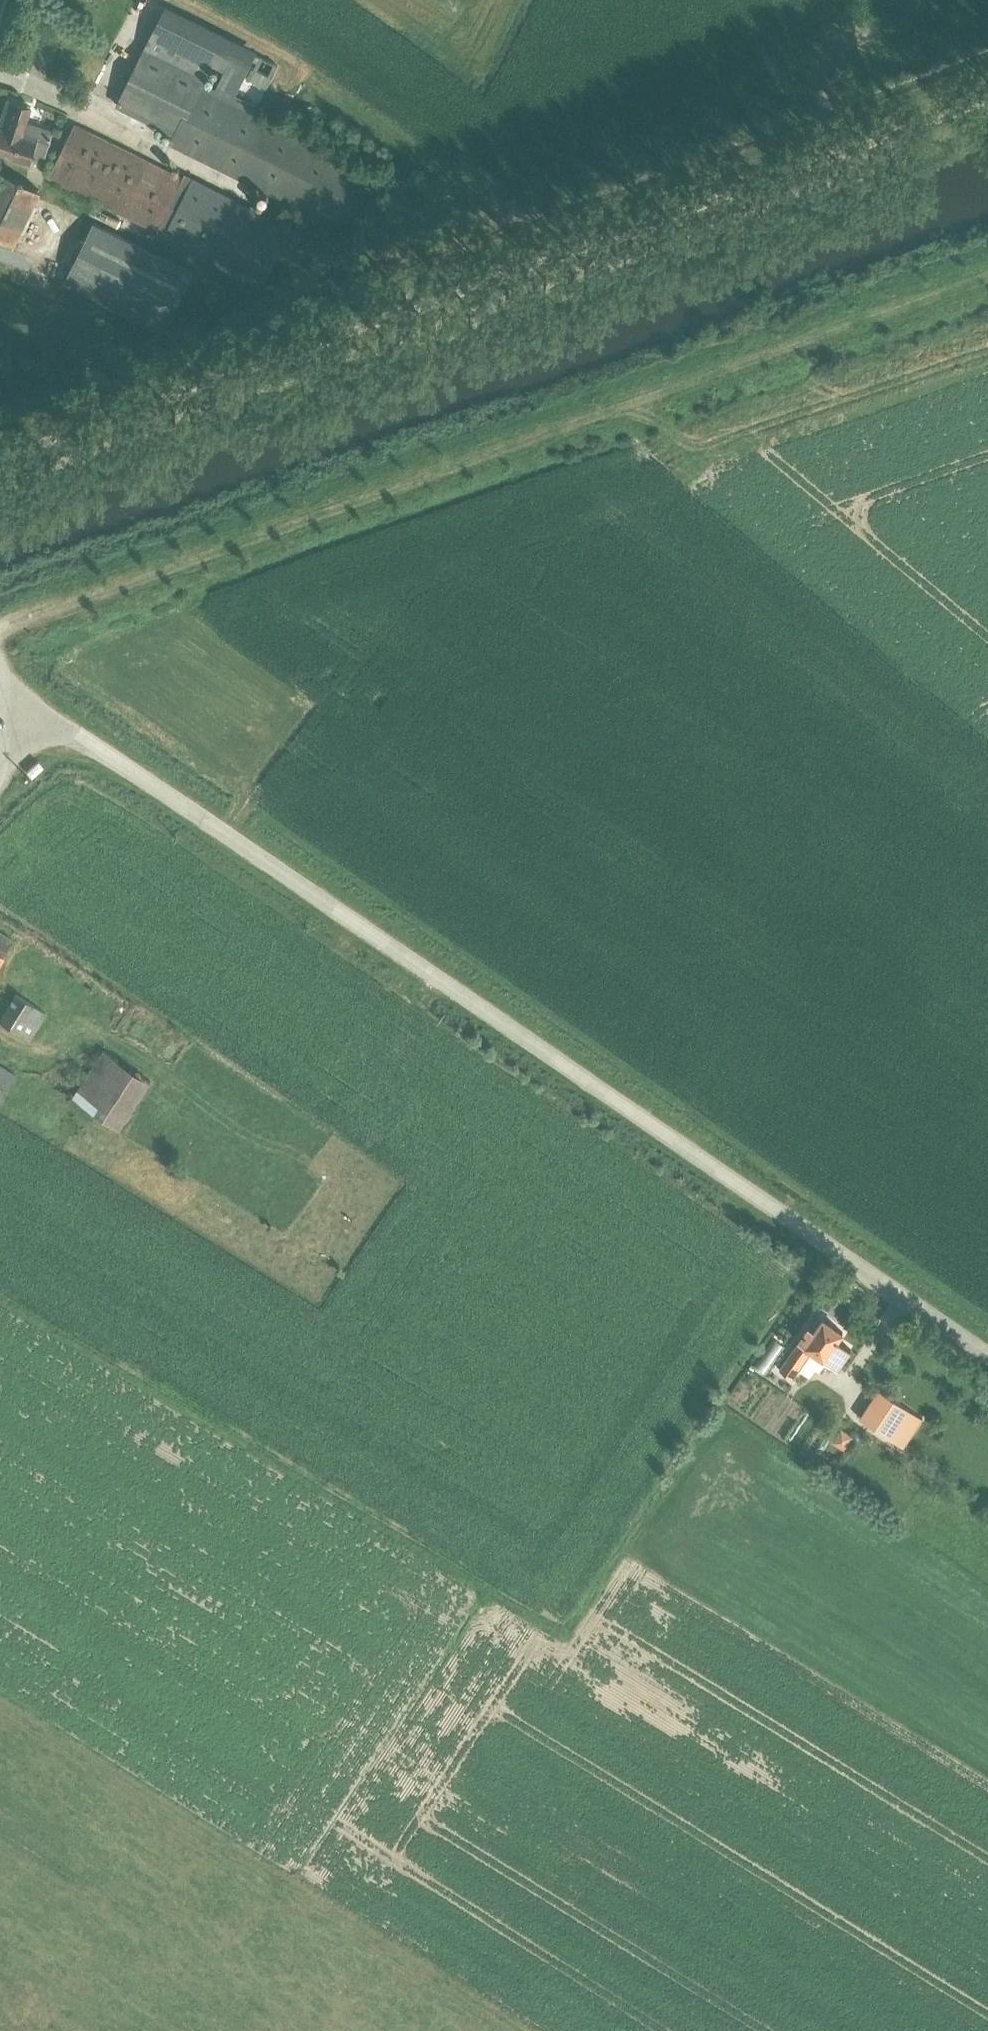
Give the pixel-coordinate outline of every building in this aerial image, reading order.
[(355,241),(388,178),(236,98),(246,76),(267,88),(279,65),(169,6),(116,106),(174,133),(169,143),(279,197),(277,204),(355,241)] [(32,162),(35,153),(47,156),(55,129),(28,121),(33,107),(9,99),(1,127),(0,127),(0,152),(32,162)] [(155,234),(262,287),(292,225),(186,173),(184,177),(77,124),(50,177),(157,231),(155,234)] [(1,172),(0,174),(0,239),(15,247),(17,242),(55,260),(78,215),(40,196),(43,191),(1,172)] [(94,221),(64,283),(165,332),(195,270),(94,221)] [(162,238),(158,247),(178,257),(183,248),(162,238)] [(38,762),(26,773),(32,779),(43,768),(38,762)] [(17,944),(0,933),(0,969),(17,944)] [(50,1012),(18,993),(1,1021),(33,1040),(50,1012)] [(157,1080),(108,1051),(77,1101),(126,1131),(157,1080)] [(20,1075),(0,1062),(0,1106),(20,1075)] [(843,1331),(816,1313),(777,1373),(792,1383),(798,1374),(810,1382),(821,1366),(834,1374),(846,1355),(833,1346),(843,1331)] [(785,1348),(773,1341),(757,1366),(768,1373),(785,1348)] [(921,1418),(880,1391),(859,1422),(901,1449),(921,1418)] [(794,1421),(800,1404),(772,1395),(766,1412),(794,1421)] [(845,1451),(854,1434),(841,1428),(832,1444),(845,1451)]
